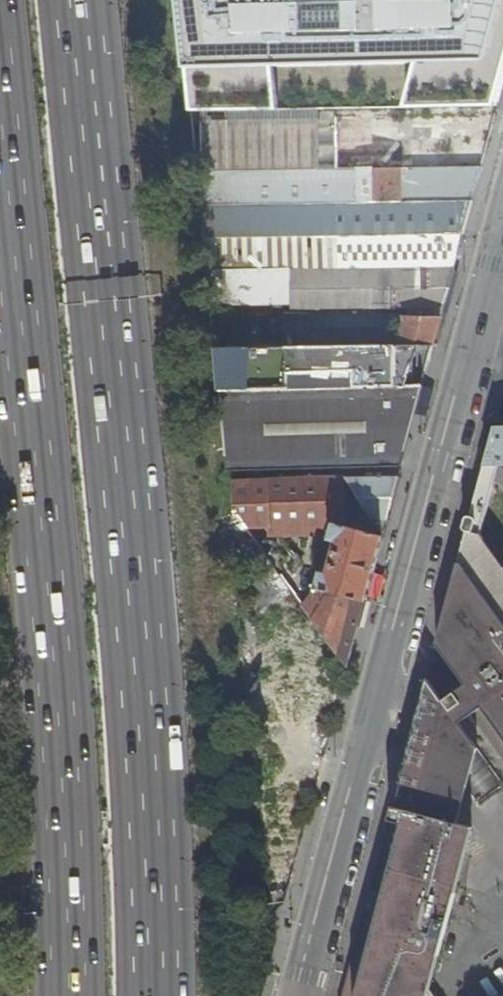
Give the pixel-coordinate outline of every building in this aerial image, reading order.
[(189,70),(502,61),(502,0),(181,0),(189,70)] [(203,122),(204,169),(324,167),(323,120),(203,122)] [(360,169),(361,203),(376,203),(475,202),(484,167),(461,167),(402,168),(360,169)] [(250,188),(250,205),(307,204),(361,203),(360,169),(338,170),(337,170),(337,186),(250,188)] [(249,172),(200,172),(203,206),(250,205),(250,188),(249,172)] [(376,203),(377,237),(465,237),(475,202),(376,203)] [(307,204),(307,238),(377,237),(376,203),(361,203),(307,204)] [(250,205),(203,206),(206,240),(307,238),(307,204),(250,205)] [(307,238),(206,240),(210,272),(294,272),(456,269),(465,237),(377,237),(307,238)] [(294,272),(210,272),(213,307),(294,306),(294,272)] [(456,272),(294,272),(294,306),(294,308),(446,306),(452,285),(456,272)] [(285,315),(286,348),(399,347),(406,317),(285,315)] [(219,347),(233,347),(234,346),(280,345),(280,317),(233,317),(233,316),(219,316),(219,347)] [(406,317),(399,347),(421,346),(436,346),(443,317),(406,317)] [(286,348),(217,348),(222,392),(409,386),(421,346),(399,347),(286,348)] [(409,386),(222,392),(230,471),(401,466),(404,466),(425,386),(409,386)] [(498,426),(497,429),(487,465),(502,464),(502,426),(498,426)] [(483,463),(487,465),(497,429),(492,428),(483,463)] [(487,465),(484,475),(438,644),(502,734),(502,563),(482,534),(497,479),(502,464),(487,465)] [(401,477),(347,478),(382,535),(385,536),(401,477)] [(234,482),(236,512),(248,528),(272,526),(325,524),(336,524),(332,538),(338,541),(330,573),(323,571),(319,588),(367,600),(378,562),(385,536),(382,535),(346,525),(345,478),(234,482)] [(382,535),(347,478),(345,478),(346,525),(382,535)] [(325,524),(272,526),(272,539),(276,545),(326,544),(325,524)] [(269,535),(259,543),(277,568),(288,560),(276,545),(272,539),(269,535)] [(304,605),(349,666),(367,600),(319,588),(317,592),(304,605)] [(464,702),(452,686),(441,695),(453,712),(464,702)] [(395,806),(392,820),(398,822),(380,891),(385,893),(380,914),(373,913),(355,982),(362,984),(359,995),(436,995),(432,990),(475,833),(470,826),(460,823),(462,815),(430,772),(423,769),(417,769),(412,772),(410,776),(402,808),(395,806)]
